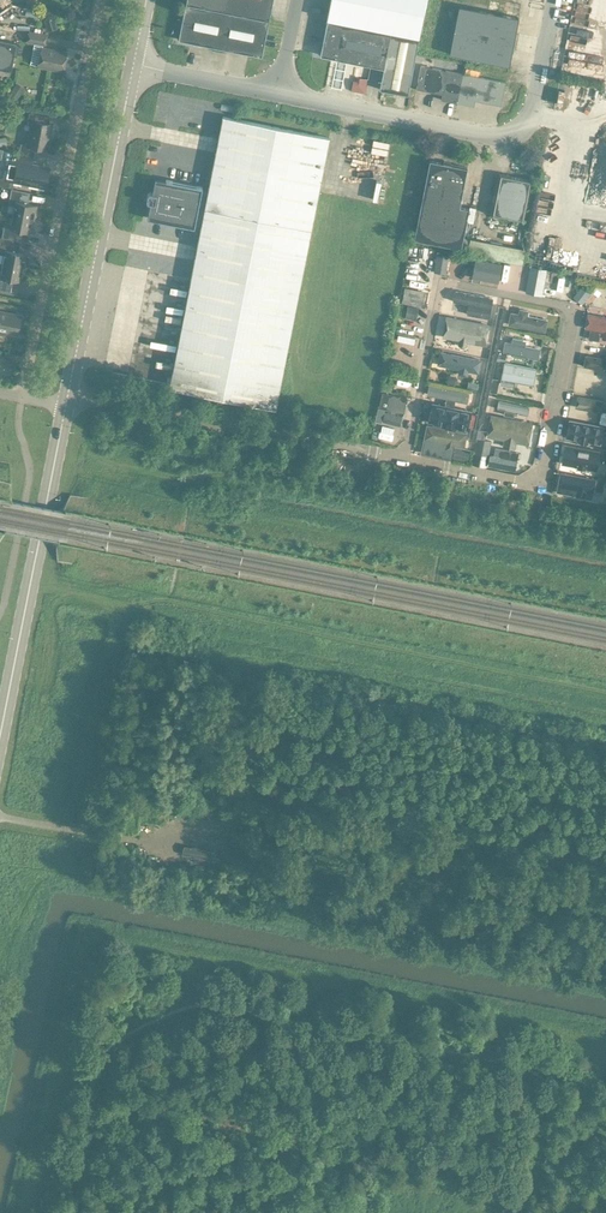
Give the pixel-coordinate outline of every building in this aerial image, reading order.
[(213,46),(261,56),(268,20),(272,0),(185,0),(177,39),(213,46)] [(327,19),(418,37),(426,0),(329,0),(326,18),(327,19)] [(458,5),(449,54),(509,66),(518,17),(458,5)] [(418,37),(327,19),(320,55),(383,68),(379,89),(407,94),(418,37)] [(27,41),(44,45),(46,35),(29,32),(27,41)] [(11,71),(17,43),(0,40),(0,69),(11,71)] [(39,66),(62,70),(66,53),(42,48),(39,66)] [(501,106),(505,82),(421,65),(416,89),(435,93),(435,91),(442,92),(441,100),(457,103),(473,106),(475,99),(481,100),(481,102),(501,106)] [(563,109),(566,94),(557,93),(554,108),(563,109)] [(147,195),(147,196),(146,199),(146,200),(146,201),(147,202),(148,202),(149,203),(146,218),(194,227),(194,225),(201,226),(169,387),(275,408),(328,137),(222,116),(208,188),(154,177),(151,193),(150,192),(148,193),(148,194),(147,194),(147,195)] [(21,144),(19,153),(34,156),(35,147),(47,149),(51,124),(32,120),(27,145),(21,144)] [(19,153),(3,149),(0,164),(0,186),(12,188),(14,181),(45,188),(49,168),(32,165),(34,156),(19,153)] [(429,160),(414,239),(461,248),(469,208),(459,206),(467,167),(429,160)] [(533,178),(498,171),(489,217),(524,223),(533,178)] [(537,173),(535,184),(545,185),(547,174),(537,173)] [(14,206),(12,214),(34,219),(37,205),(28,203),(30,192),(11,189),(8,205),(14,206)] [(34,219),(12,214),(10,223),(4,222),(3,227),(1,237),(20,241),(22,235),(22,231),(31,232),(34,219)] [(4,255),(2,263),(24,268),(28,265),(29,259),(26,256),(27,254),(18,252),(20,241),(1,237),(0,237),(0,254),(4,255)] [(525,250),(470,239),(467,253),(522,264),(525,250)] [(566,246),(551,245),(551,259),(565,260),(566,246)] [(434,272),(446,273),(448,257),(436,255),(434,272)] [(498,282),(502,264),(475,259),(471,277),(498,282)] [(10,292),(13,279),(21,281),(24,268),(2,263),(1,272),(0,272),(0,290),(10,292)] [(530,267),(525,292),(541,295),(546,270),(530,267)] [(548,275),(547,281),(564,284),(565,278),(548,275)] [(176,290),(177,284),(163,282),(162,288),(176,290)] [(544,295),(561,297),(562,284),(545,282),(544,295)] [(581,304),(591,293),(582,286),(572,297),(581,304)] [(175,300),(176,293),(161,291),(160,298),(175,300)] [(468,305),(466,314),(490,319),(494,299),(456,291),(454,302),(468,305)] [(414,319),(417,308),(408,306),(405,318),(414,319)] [(157,316),(171,319),(173,312),(158,309),(157,316)] [(511,313),(509,325),(547,332),(549,320),(529,317),(530,312),(520,310),(519,315),(511,313)] [(6,341),(7,332),(17,334),(20,315),(0,311),(0,339),(6,341)] [(585,329),(604,333),(603,339),(605,340),(605,317),(588,314),(585,329)] [(460,341),(459,346),(468,348),(469,343),(487,347),(491,325),(446,317),(443,338),(460,341)] [(155,326),(169,328),(170,321),(156,319),(155,326)] [(154,335),(168,337),(169,331),(155,329),(154,335)] [(505,343),(503,354),(538,361),(540,350),(526,347),(528,342),(513,339),(512,344),(505,343)] [(605,364),(605,350),(589,346),(587,354),(603,357),(602,363),(605,364)] [(459,375),(469,377),(470,372),(479,374),(482,361),(441,354),(439,366),(460,370),(459,375)] [(162,365),(163,359),(149,357),(148,363),(162,365)] [(1,372),(8,374),(11,360),(0,358),(0,373),(1,372)] [(505,363),(502,379),(535,385),(537,369),(505,363)] [(389,380),(405,380),(405,371),(389,371),(389,380)] [(583,383),(604,388),(605,379),(584,375),(583,383)] [(476,391),(477,384),(470,383),(469,390),(476,391)] [(394,386),(384,384),(382,391),(392,393),(394,386)] [(429,386),(427,396),(468,403),(469,393),(429,386)] [(578,397),(576,409),(602,414),(605,403),(578,397)] [(389,400),(387,410),(402,413),(403,403),(389,400)] [(499,401),(497,409),(528,415),(530,408),(499,401)] [(469,426),(470,418),(433,409),(431,417),(469,426)] [(399,426),(402,416),(384,412),(381,421),(399,426)] [(504,447),(516,450),(517,441),(530,444),(534,424),(492,414),(488,436),(505,439),(504,447)] [(470,434),(428,425),(425,441),(466,450),(470,434)] [(571,439),(588,443),(590,432),(573,429),(571,439)] [(473,453),(488,456),(491,441),(476,438),(473,453)] [(565,446),(561,465),(598,472),(602,454),(565,446)] [(492,456),(501,457),(502,448),(494,447),(492,456)] [(596,481),(562,474),(559,488),(577,491),(577,496),(587,498),(588,493),(594,494),(596,481)] [(595,491),(602,492),(605,479),(598,478),(595,491)] [(223,823),(199,818),(198,826),(221,830),(223,823)] [(217,853),(187,848),(186,857),(215,863),(217,853)]
